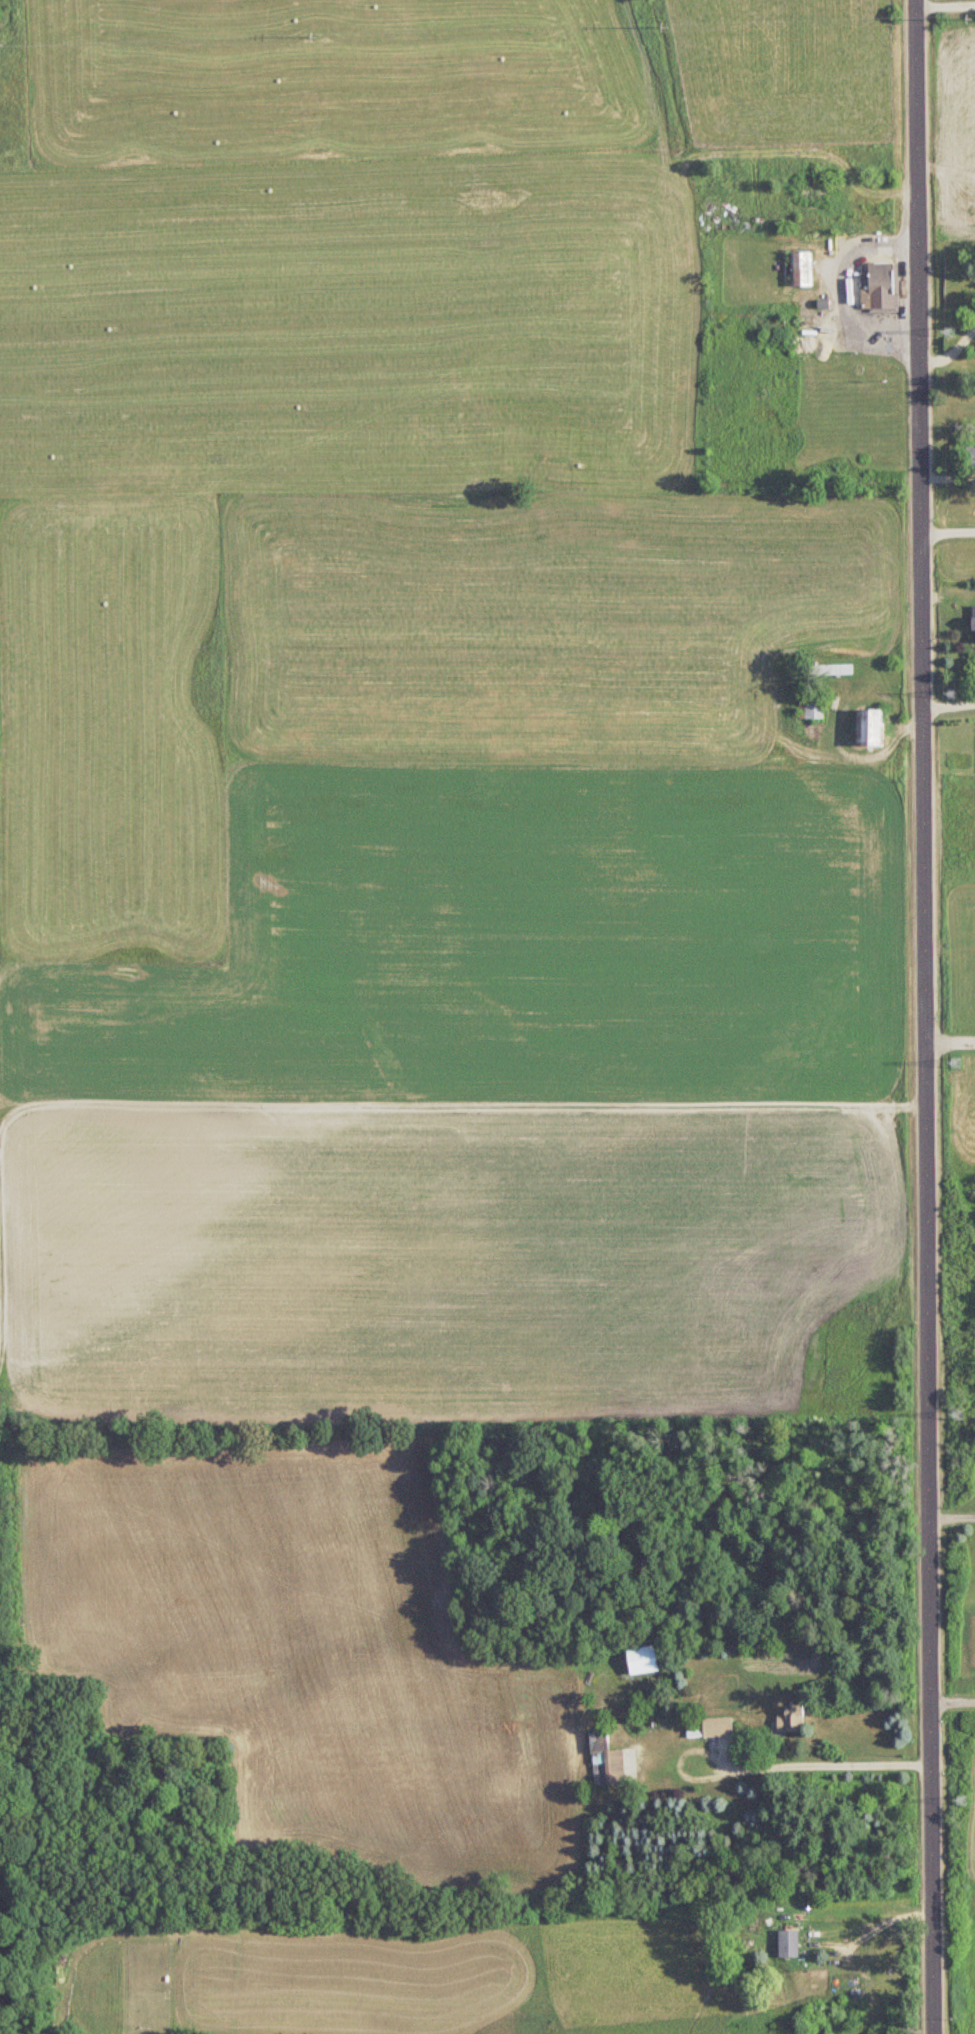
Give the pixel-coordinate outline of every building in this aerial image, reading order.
[(792,286),(813,286),(813,252),(792,252),(792,286)] [(863,272),(862,308),(897,308),(897,262),(869,261),(869,272),(863,272)] [(974,470),(974,447),(961,447),(961,470),(974,470)] [(853,675),(853,665),(807,665),(807,675),(853,675)] [(825,694),(805,694),(805,719),(825,719),(825,694)] [(857,709),(857,745),(883,745),(883,709),(857,709)] [(658,1673),(656,1646),(627,1649),(630,1675),(658,1673)] [(803,1707),(785,1707),(785,1716),(776,1716),(776,1732),(803,1732),(803,1707)] [(702,1737),(734,1737),(734,1719),(702,1719),(702,1737)] [(591,1731),(593,1785),(625,1784),(624,1751),(609,1751),(608,1730),(591,1731)] [(798,1959),(798,1932),(780,1932),(780,1959),(798,1959)]
